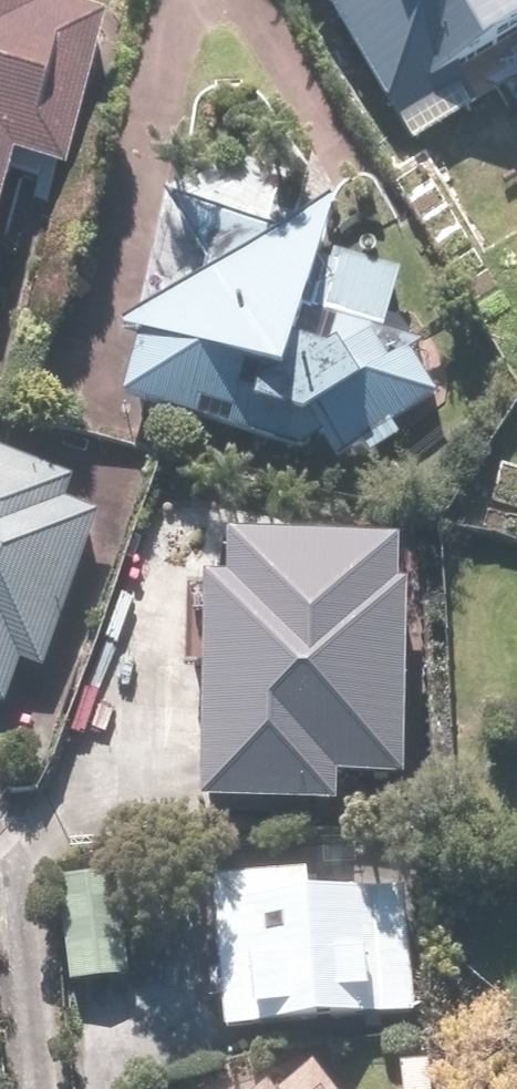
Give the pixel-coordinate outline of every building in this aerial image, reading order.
[(60,13),(64,0),(0,0),(0,211),(12,164),(20,166),(64,178),(104,25),(60,13)] [(387,110),(516,33),(516,0),(321,0),(387,110)] [(119,408),(299,454),(319,442),(335,463),(359,447),(368,460),(399,440),(392,428),(437,397),(407,355),(423,346),(383,336),(400,273),(171,208),(119,408)] [(4,713),(20,667),(43,675),(99,516),(66,505),(73,485),(0,459),(0,711),(4,713)] [(341,811),(341,786),(410,787),(412,541),(212,539),(212,584),(195,584),(193,810),(341,811)] [(221,1036),(314,1028),(414,1018),(402,888),(304,897),(302,873),(207,882),(221,1036)] [(69,988),(126,979),(110,876),(53,884),(69,988)] [(309,1067),(282,1088),(327,1088),(309,1067)]
